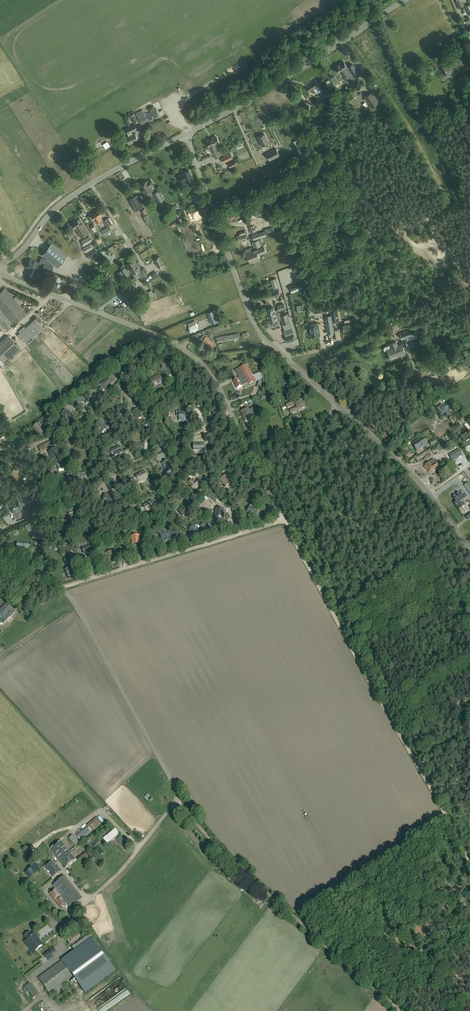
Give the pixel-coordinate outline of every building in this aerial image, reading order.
[(344,61),(335,67),(339,73),(341,72),(343,76),(344,76),(346,79),(350,76),(353,74),(356,78),(360,75),(353,64),(348,67),(344,61)] [(447,77),(449,77),(451,76),(451,79),(454,78),(453,75),(455,75),(451,64),(447,66),(446,64),(441,66),(444,74),(446,73),(447,77)] [(321,91),(318,86),(315,82),(307,87),(309,91),(311,90),(313,92),(316,91),(317,93),(321,91)] [(331,94),(328,90),(322,94),(325,98),(331,94)] [(365,97),(372,108),(379,103),(372,92),(365,97)] [(158,102),(154,104),(161,117),(164,115),(158,102)] [(136,113),(141,124),(160,115),(156,109),(145,114),(142,110),(136,113)] [(367,117),(363,109),(357,112),(361,120),(367,117)] [(125,128),(129,136),(126,138),(129,144),(138,140),(135,133),(132,134),(131,132),(138,129),(135,124),(125,128)] [(265,134),(258,138),(262,146),(269,142),(265,134)] [(217,149),(216,149),(214,145),(219,142),(216,136),(207,141),(212,151),(215,159),(220,156),(217,149)] [(298,139),(294,141),(303,160),(307,158),(301,147),(298,139)] [(233,151),(244,146),(242,143),(231,148),(233,151)] [(276,148),(266,153),(270,161),(280,156),(276,148)] [(224,163),(233,158),(231,153),(221,158),(224,163)] [(181,175),(179,176),(181,179),(182,182),(184,181),(186,180),(187,182),(188,185),(192,183),(195,181),(192,176),(189,170),(186,172),(183,174),(181,175)] [(147,180),(140,185),(146,195),(153,190),(151,187),(154,185),(151,180),(148,181),(147,180)] [(193,195),(196,203),(204,200),(201,191),(193,195)] [(160,201),(155,193),(151,196),(156,204),(160,201)] [(143,206),(137,195),(129,200),(135,211),(143,206)] [(260,209),(262,215),(270,212),(268,206),(260,209)] [(103,220),(102,219),(101,216),(103,215),(100,210),(92,215),(97,223),(98,222),(99,224),(104,221),(107,227),(112,224),(113,223),(110,217),(108,218),(103,220)] [(88,220),(90,219),(88,214),(82,217),(86,226),(90,224),(88,220)] [(80,219),(73,223),(82,238),(89,233),(80,219)] [(256,224),(249,227),(251,235),(258,232),(256,224)] [(105,236),(113,231),(110,226),(102,231),(105,236)] [(265,230),(267,236),(272,234),(273,235),(275,234),(273,227),(265,230)] [(245,233),(240,235),(236,236),(239,243),(248,240),(245,233)] [(90,236),(81,241),(84,246),(93,241),(90,236)] [(261,239),(253,242),(255,248),(263,245),(261,239)] [(58,268),(68,256),(52,243),(42,255),(58,268)] [(90,244),(83,248),(86,253),(93,249),(93,248),(95,247),(92,243),(90,244)] [(260,247),(255,249),(256,250),(246,253),(249,263),(259,259),(258,255),(266,252),(264,245),(260,247)] [(95,248),(86,254),(89,258),(94,255),(96,258),(99,255),(95,248)] [(102,252),(110,264),(115,261),(113,259),(115,257),(113,254),(111,255),(106,249),(102,252)] [(154,259),(158,267),(163,264),(159,256),(154,259)] [(50,263),(46,259),(42,258),(39,263),(30,259),(27,267),(30,269),(29,271),(28,271),(27,275),(33,277),(36,271),(37,271),(41,272),(42,270),(50,273),(53,266),(50,265),(50,263)] [(139,262),(138,261),(137,262),(135,259),(126,264),(129,268),(127,269),(125,267),(120,270),(125,278),(130,274),(129,273),(131,272),(133,275),(134,274),(136,278),(140,276),(140,275),(142,274),(143,274),(147,272),(144,267),(141,269),(140,267),(141,266),(140,265),(141,265),(141,264),(139,262)] [(270,280),(273,289),(279,287),(276,278),(270,280)] [(292,291),(302,286),(299,281),(289,286),(292,291)] [(0,292),(0,323),(7,331),(27,313),(5,288),(0,292)] [(278,288),(270,291),(273,298),(281,295),(278,288)] [(123,296),(129,307),(135,303),(134,301),(139,299),(134,290),(123,296)] [(284,303),(277,305),(279,311),(286,309),(284,303)] [(270,307),(270,308),(266,310),(268,316),(276,314),(273,307),(272,306),(270,307)] [(338,309),(331,311),(332,319),(339,317),(338,309)] [(213,310),(207,313),(211,323),(218,321),(213,310)] [(276,314),(268,316),(270,323),(271,323),(271,324),(272,324),(277,323),(278,322),(277,320),(278,320),(281,319),(283,324),(290,322),(288,314),(281,316),(279,313),(276,314)] [(328,334),(334,333),(331,315),(325,316),(328,334)] [(345,321),(345,324),(343,325),(344,331),(352,329),(350,320),(345,321)] [(25,342),(38,331),(29,321),(16,333),(25,342)] [(188,323),(192,332),(194,331),(194,332),(196,331),(196,330),(198,329),(197,326),(196,324),(195,321),(188,323)] [(407,341),(418,338),(417,334),(415,328),(414,328),(412,322),(409,323),(410,326),(409,326),(410,329),(400,333),(402,340),(406,338),(407,341)] [(318,323),(310,324),(312,336),(320,335),(318,323)] [(238,333),(216,337),(216,339),(217,339),(218,342),(239,338),(238,333)] [(8,335),(0,342),(0,359),(3,362),(19,348),(8,335)] [(215,344),(206,337),(203,340),(213,348),(215,344)] [(387,351),(388,351),(390,358),(399,354),(399,355),(405,353),(402,343),(398,345),(397,341),(389,344),(389,345),(385,347),(384,348),(384,349),(384,350),(385,351),(387,351)] [(444,364),(435,368),(438,374),(447,369),(444,364)] [(239,378),(237,379),(239,383),(241,382),(241,381),(245,379),(244,376),(251,372),(250,369),(248,369),(246,365),(235,371),(239,378)] [(239,383),(237,379),(233,381),(237,389),(247,384),(248,385),(256,381),(254,376),(252,377),(252,376),(253,375),(251,372),(244,376),(245,379),(241,381),(241,382),(239,383)] [(159,375),(150,380),(153,387),(163,382),(159,375)] [(109,378),(100,385),(104,390),(113,383),(109,378)] [(302,399),(295,403),(297,407),(290,411),(291,414),(305,407),(302,399)] [(441,404),(438,406),(443,414),(450,409),(447,404),(443,406),(441,404)] [(127,406),(117,407),(117,415),(128,414),(127,406)] [(255,408),(249,410),(248,409),(241,412),(245,421),(258,416),(255,408)] [(68,421),(72,415),(65,410),(61,417),(62,417),(62,418),(67,421),(68,421)] [(179,417),(179,422),(187,421),(186,410),(178,411),(178,412),(176,412),(177,417),(179,417)] [(463,420),(458,412),(454,415),(460,422),(463,420)] [(102,433),(107,430),(100,422),(95,426),(102,433)] [(46,432),(40,423),(32,427),(39,437),(46,432)] [(417,451),(427,444),(423,437),(413,444),(417,451)] [(437,447),(432,450),(434,454),(440,450),(440,451),(443,450),(440,445),(437,446),(437,447)] [(109,451),(107,452),(110,459),(113,458),(123,453),(119,446),(109,451)] [(56,448),(48,452),(52,461),(61,456),(56,448)] [(429,462),(424,465),(425,467),(424,467),(426,470),(427,469),(428,472),(439,466),(437,462),(436,463),(434,459),(429,462)] [(162,464),(166,473),(174,470),(169,460),(162,464)] [(62,465),(58,467),(60,472),(74,468),(74,467),(73,462),(69,463),(68,462),(62,464),(62,465)] [(20,477),(14,468),(9,472),(15,480),(20,477)] [(145,471),(139,473),(139,475),(135,476),(138,483),(141,482),(142,482),(148,479),(145,471)] [(67,475),(67,478),(67,486),(70,486),(71,487),(83,484),(82,478),(86,477),(85,473),(67,475)] [(233,482),(228,474),(220,480),(225,487),(233,482)] [(186,482),(190,486),(194,490),(200,486),(195,481),(194,482),(193,481),(190,478),(186,482)] [(460,493),(453,498),(456,503),(454,504),(459,510),(465,506),(461,501),(467,497),(463,491),(460,493)] [(215,503),(219,498),(210,492),(207,496),(215,503)] [(116,499),(106,495),(104,502),(106,503),(106,504),(113,507),(116,499)] [(149,512),(156,509),(152,500),(145,504),(145,505),(143,506),(146,512),(148,512),(149,512)] [(21,502),(14,506),(18,514),(25,511),(21,502)] [(186,505),(178,511),(182,517),(190,511),(186,505)] [(249,506),(245,514),(256,518),(259,510),(249,506)] [(71,520),(80,516),(77,507),(67,512),(71,520)] [(223,519),(223,518),(224,510),(216,509),(215,518),(223,519)] [(37,527),(41,534),(46,531),(42,524),(37,527)] [(194,527),(189,528),(190,537),(197,536),(197,534),(198,534),(197,529),(196,530),(196,527),(194,527)] [(158,533),(160,537),(161,539),(162,539),(164,542),(171,539),(168,534),(167,529),(158,533)] [(134,543),(140,542),(138,534),(130,536),(131,540),(133,540),(134,543)] [(22,552),(27,553),(27,552),(27,545),(28,545),(28,544),(24,544),(24,545),(21,544),(18,543),(17,549),(19,550),(23,551),(23,552),(22,552)] [(92,546),(82,548),(83,554),(84,554),(85,555),(91,553),(90,552),(94,552),(92,546)] [(113,551),(104,554),(107,562),(109,560),(111,564),(118,561),(116,556),(115,557),(113,551)] [(69,564),(75,562),(72,554),(66,556),(69,564)] [(73,566),(64,570),(68,578),(72,577),(72,576),(76,574),(73,566)] [(6,621),(15,612),(7,603),(0,610),(0,616),(1,616),(6,621)] [(80,840),(101,823),(97,817),(87,825),(87,826),(76,835),(80,840)] [(107,844),(119,834),(115,829),(103,839),(107,844)] [(79,843),(73,835),(69,838),(75,846),(79,843)] [(66,867),(75,859),(61,842),(51,850),(66,867)] [(60,871),(52,861),(44,867),(47,871),(48,870),(50,873),(49,873),(53,877),(60,871)] [(36,865),(30,870),(33,875),(40,870),(36,865)] [(64,877),(54,886),(71,907),(81,898),(64,877)] [(37,930),(49,947),(58,940),(47,923),(37,930)] [(43,945),(35,934),(33,935),(30,931),(24,936),(26,940),(24,942),(32,953),(43,945)] [(38,978),(51,995),(74,977),(85,992),(115,970),(92,938),(38,978)] [(52,956),(48,951),(44,955),(48,960),(52,956)] [(25,985),(32,997),(36,994),(29,982),(25,985)]
